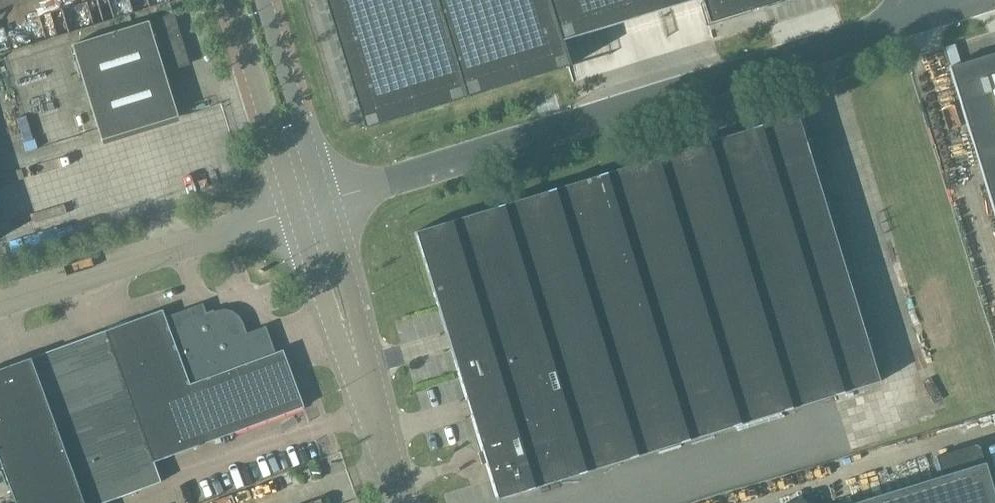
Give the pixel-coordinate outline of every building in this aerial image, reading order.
[(364,130),(570,66),(562,41),(697,0),(324,0),(364,130)] [(708,24),(786,0),(701,0),(708,24)] [(174,14),(72,45),(102,141),(178,117),(164,73),(190,65),(174,14)] [(994,216),(994,53),(949,67),(994,216)] [(415,232),(457,370),(498,500),(880,382),(798,115),(415,232)] [(0,370),(0,462),(15,502),(106,502),(161,482),(154,463),(303,408),(282,351),(275,353),(265,327),(246,334),(242,323),(239,316),(232,311),(225,309),(217,311),(215,312),(216,315),(208,318),(203,304),(165,318),(162,310),(0,370)] [(984,448),(984,447),(983,446),(982,445),(981,444),(980,444),(978,444),(939,456),(945,475),(854,502),(994,502),(994,484),(984,448)]
